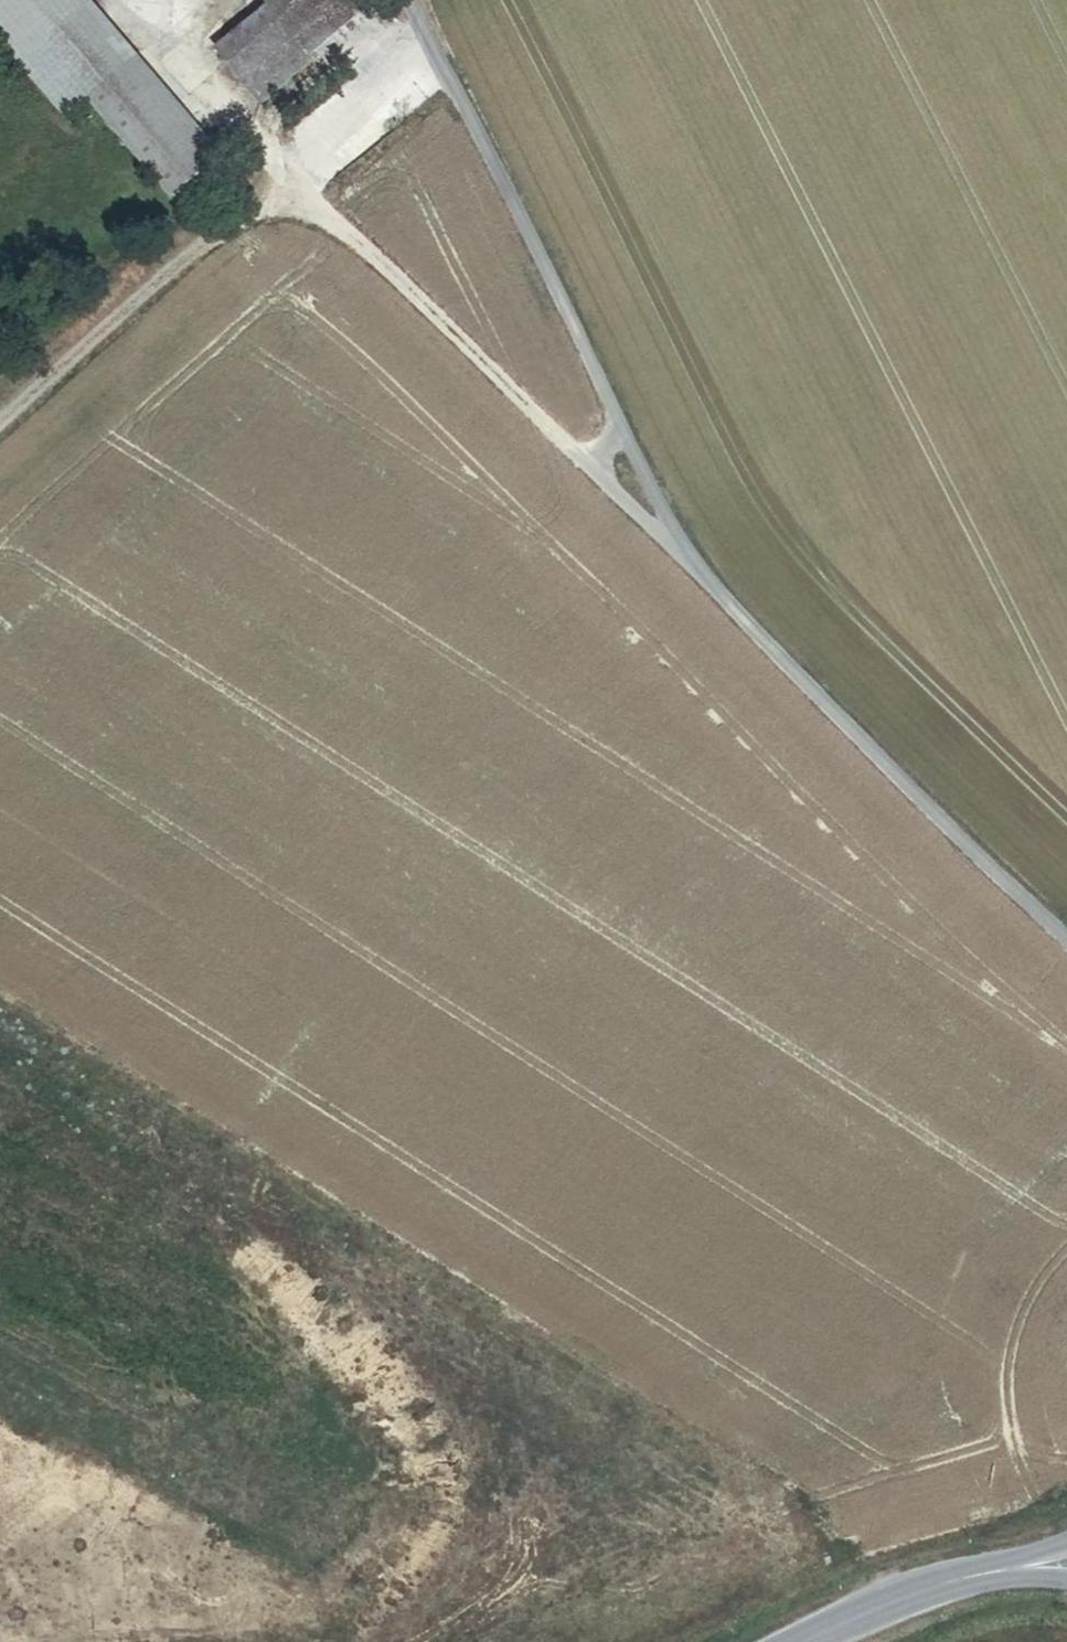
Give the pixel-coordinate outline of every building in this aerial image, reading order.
[(93,0),(0,0),(0,36),(70,117),(91,99),(193,216),(229,185),(213,168),(228,155),(93,0)] [(305,62),(365,20),(351,0),(261,0),(270,12),(305,62)] [(270,12),(217,49),(257,106),(309,69),(305,62),(270,12)]
